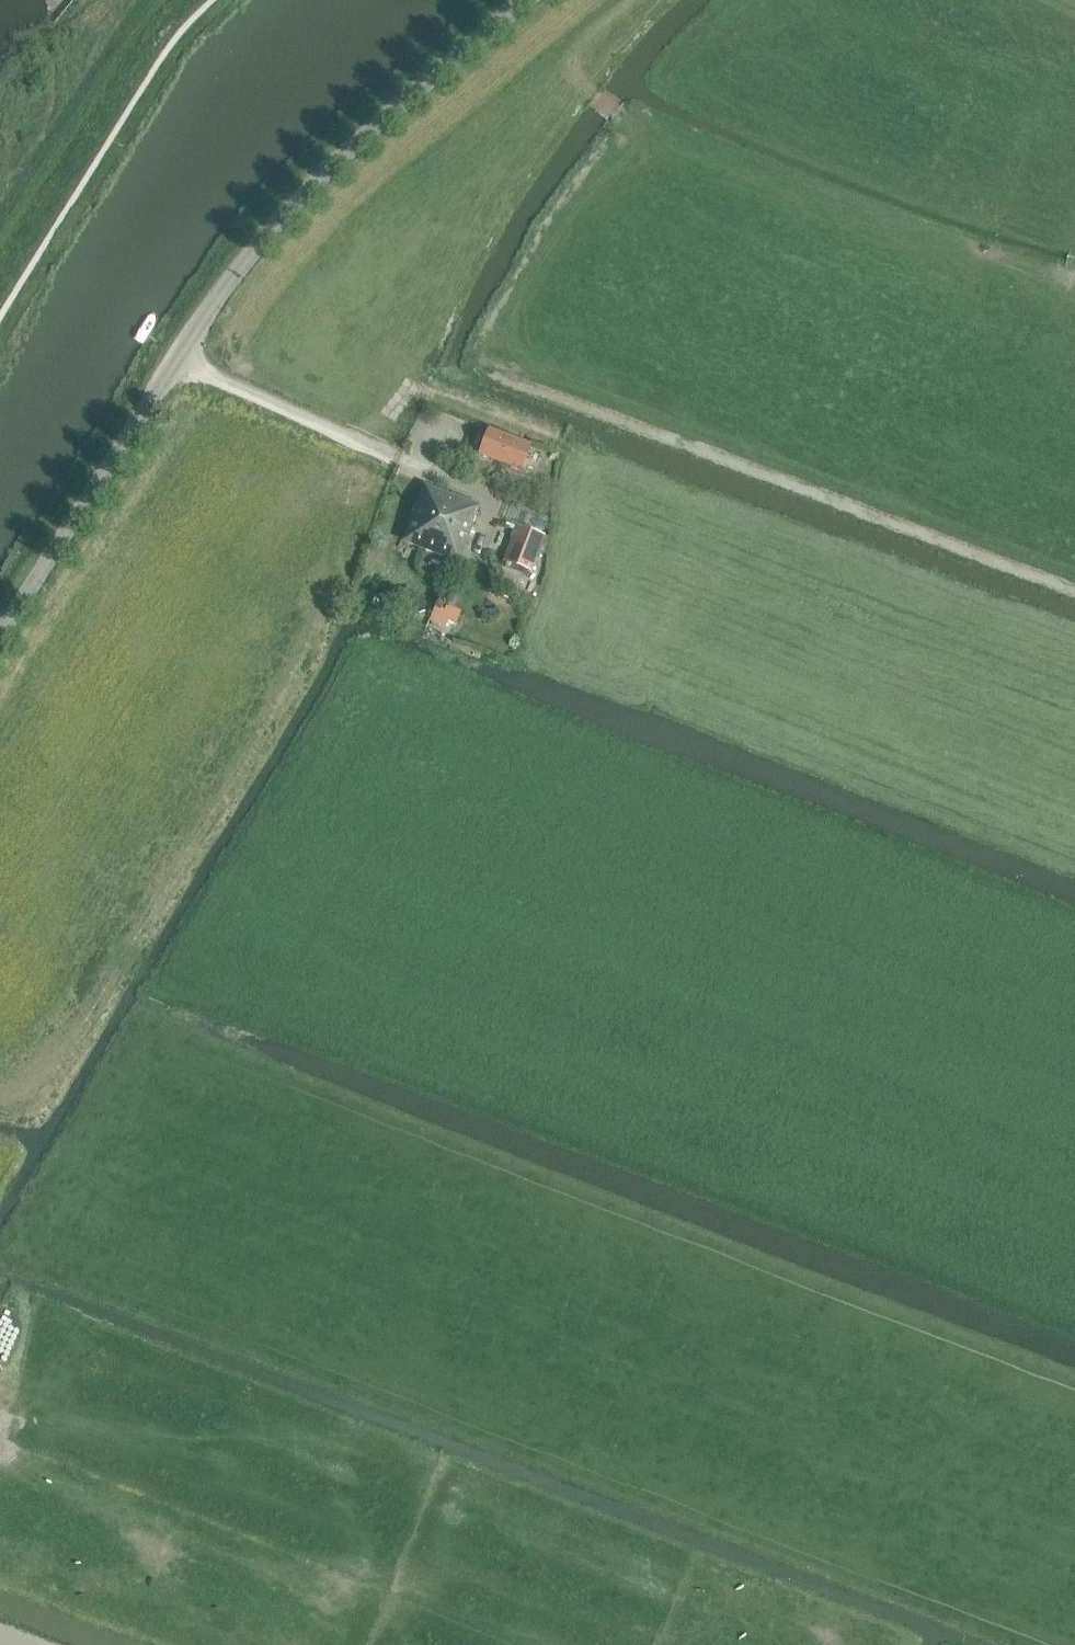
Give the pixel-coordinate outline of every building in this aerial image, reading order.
[(489,430),(480,454),(522,470),(531,446),(489,430)] [(481,505),(427,483),(405,540),(459,561),(481,505)] [(545,536),(517,525),(503,560),(530,571),(545,536)] [(436,607),(430,620),(446,626),(449,620),(457,623),(462,612),(447,606),(445,611),(436,607)]
